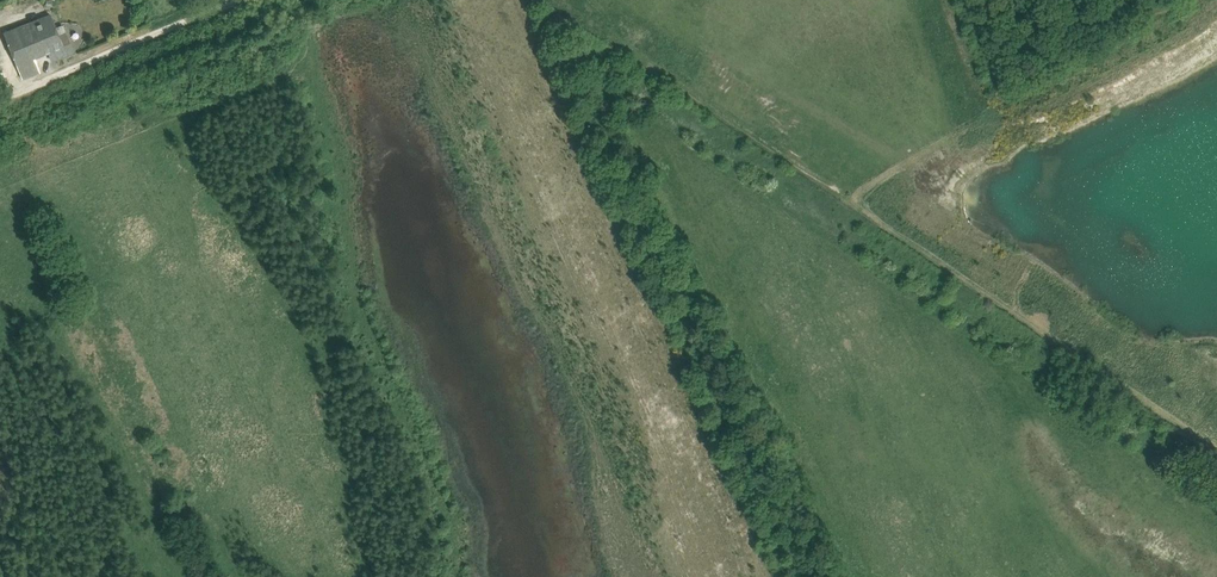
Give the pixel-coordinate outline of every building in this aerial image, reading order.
[(5,32),(23,78),(40,72),(34,58),(49,52),(52,61),(74,52),(63,25),(55,29),(49,13),(5,32)]
